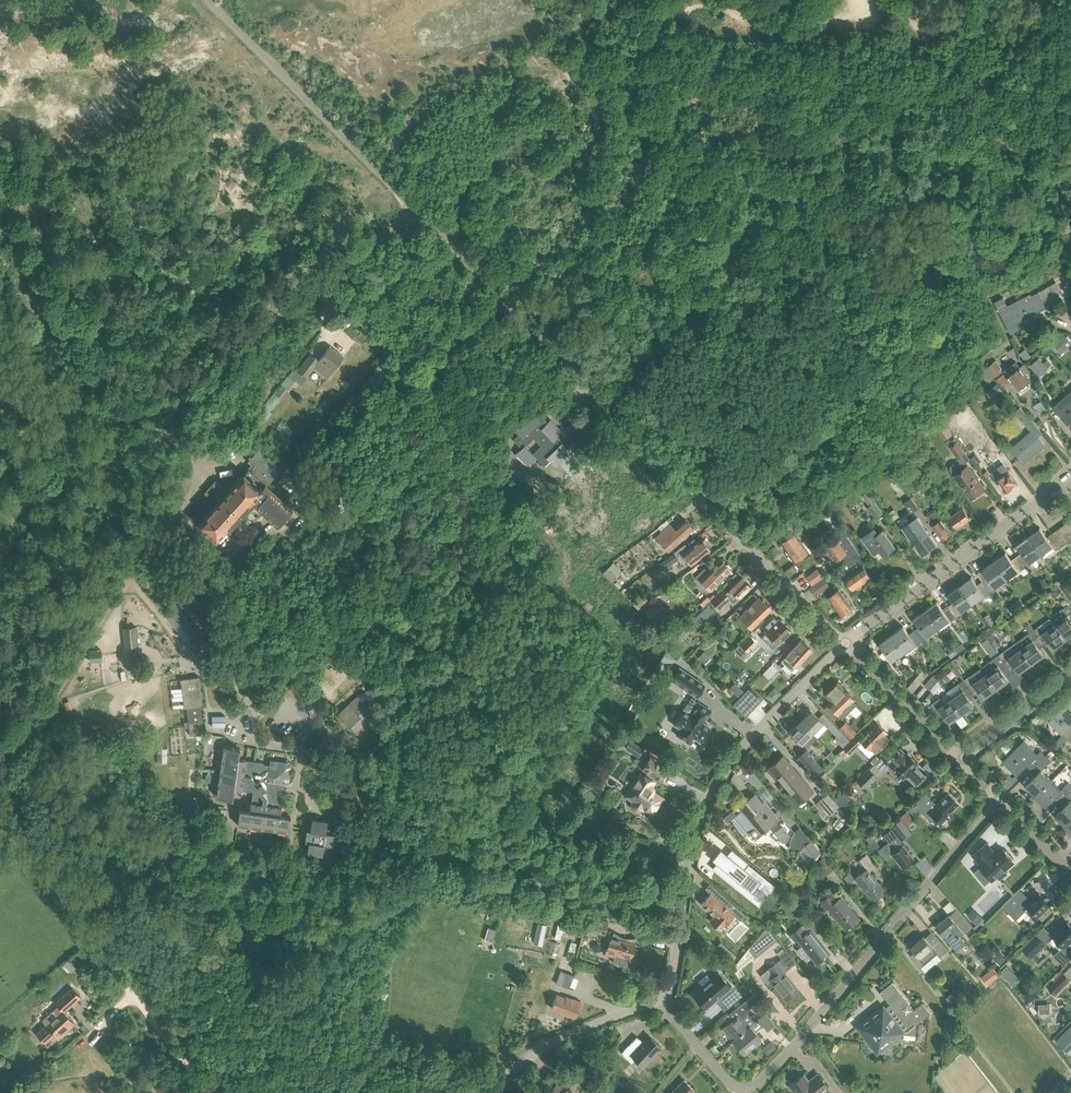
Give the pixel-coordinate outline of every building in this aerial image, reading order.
[(132,282),(134,294),(140,293),(147,292),(145,280),(132,282)] [(1003,297),(995,302),(1011,333),(1019,329),(1016,322),(1048,306),(1044,298),(1061,289),(1057,281),(1033,294),(1031,292),(1007,305),(1003,297)] [(1054,344),(1058,348),(1063,343),(1067,348),(1070,344),(1070,342),(1064,334),(1054,344)] [(310,354),(298,369),(307,376),(314,367),(327,377),(343,356),(330,345),(318,360),(310,354)] [(1031,357),(1025,349),(1020,353),(1025,361),(1031,357)] [(1039,358),(1030,366),(1039,376),(1044,372),(1039,366),(1043,363),(1039,358)] [(997,359),(988,366),(996,376),(1002,371),(1000,369),(1003,367),(997,359)] [(1016,361),(1004,369),(1008,375),(1018,389),(1032,379),(1029,375),(1031,373),(1026,362),(1020,367),(1016,361)] [(265,407),(257,417),(264,422),(272,412),(271,411),(281,399),(282,399),(289,391),(287,389),(295,380),(301,384),(305,379),(294,369),(264,406),(265,407)] [(1008,380),(1003,373),(997,378),(1002,385),(1008,380)] [(563,395),(572,386),(562,375),(552,385),(563,395)] [(997,383),(987,392),(992,399),(1003,390),(997,383)] [(1054,407),(1068,423),(1070,421),(1070,391),(1054,407)] [(1041,400),(1036,404),(1041,411),(1047,407),(1041,400)] [(967,405),(949,418),(956,429),(967,421),(972,428),(980,423),(967,405)] [(1031,431),(1010,449),(1022,464),(1044,445),(1037,437),(1043,433),(1020,407),(1014,412),(1031,431)] [(539,414),(536,417),(531,411),(513,428),(518,433),(513,439),(521,448),(516,453),(527,465),(535,458),(544,466),(549,460),(555,465),(569,452),(575,457),(584,448),(575,439),(566,448),(556,437),(562,432),(550,420),(547,422),(539,414)] [(1041,418),(1036,421),(1041,427),(1045,424),(1041,418)] [(943,422),(937,426),(942,432),(944,430),(947,435),(952,432),(943,422)] [(984,430),(977,435),(989,451),(996,446),(984,430)] [(950,438),(946,441),(950,446),(958,457),(965,453),(955,438),(952,440),(950,438)] [(216,540),(227,528),(229,530),(254,504),(277,525),(293,509),(266,484),(280,469),(258,449),(248,461),(252,465),(244,473),(243,472),(227,490),(215,480),(204,492),(215,503),(197,523),(216,540)] [(999,450),(994,454),(1002,464),(1007,460),(999,450)] [(951,465),(950,469),(971,497),(984,487),(965,462),(970,459),(965,453),(958,457),(961,461),(959,463),(955,462),(951,465)] [(897,454),(886,463),(890,468),(901,459),(897,454)] [(1003,464),(991,472),(996,479),(994,480),(1000,488),(1002,487),(1005,491),(1006,491),(1008,491),(1012,489),(1012,486),(1013,486),(1012,485),(1016,482),(1008,470),(1003,464)] [(328,481),(338,491),(343,486),(334,476),(328,481)] [(868,491),(862,495),(870,505),(868,507),(876,518),(883,513),(875,502),(876,501),(868,491)] [(911,497),(903,502),(910,512),(906,514),(911,521),(903,526),(922,553),(936,543),(913,511),(919,507),(911,497)] [(824,503),(817,508),(827,523),(835,534),(843,528),(826,505),(824,503)] [(327,513),(332,517),(339,509),(334,505),(327,513)] [(963,508),(949,517),(957,528),(970,519),(963,508)] [(935,511),(929,515),(935,523),(932,525),(935,529),(942,539),(950,533),(941,519),(935,511)] [(670,524),(656,536),(662,542),(667,548),(675,541),(677,543),(693,528),(684,518),(673,528),(670,524)] [(1068,521),(1062,525),(1070,537),(1070,525),(1068,521)] [(1062,525),(1057,529),(1065,540),(1070,537),(1062,525)] [(794,532),(780,542),(781,544),(785,550),(789,554),(793,561),(808,551),(798,537),(806,532),(802,527),(795,532),(794,532)] [(1039,527),(1028,536),(1039,552),(1051,544),(1054,548),(1060,544),(1051,533),(1046,536),(1039,527)] [(874,528),(861,537),(868,546),(874,554),(880,550),(883,554),(895,546),(883,529),(878,533),(874,528)] [(827,549),(822,552),(829,561),(833,558),(836,562),(843,556),(847,561),(860,552),(843,529),(830,538),(832,542),(825,547),(827,549)] [(1060,544),(1065,540),(1057,529),(1051,533),(1060,544)] [(1028,560),(1039,552),(1028,536),(1016,544),(1021,552),(1016,556),(1024,567),(1030,563),(1028,560)] [(688,549),(683,553),(691,564),(697,560),(710,549),(701,538),(688,549)] [(656,565),(653,567),(657,574),(678,558),(674,552),(656,565)] [(863,565),(845,578),(854,589),(871,576),(869,573),(873,569),(860,552),(846,561),(850,566),(859,559),(863,565)] [(993,560),(1000,570),(1005,577),(1017,569),(1018,571),(1020,570),(1024,567),(1016,556),(1010,560),(1005,552),(993,560)] [(728,563),(726,563),(721,557),(708,570),(704,567),(694,577),(699,582),(700,580),(709,590),(731,568),(731,566),(728,563)] [(652,559),(641,568),(645,573),(656,564),(652,559)] [(1005,577),(1000,570),(993,560),(982,569),(987,577),(982,580),(990,592),(996,588),(994,585),(1005,577)] [(612,563),(603,573),(612,582),(622,572),(612,563)] [(1030,563),(1024,567),(1027,572),(1033,568),(1030,563)] [(807,577),(812,584),(823,576),(818,569),(807,577)] [(984,596),(990,592),(982,580),(977,584),(971,576),(959,585),(971,601),(982,593),(984,596)] [(681,577),(661,595),(665,599),(683,584),(684,581),(681,577)] [(722,589),(710,600),(718,608),(729,598),(734,602),(750,586),(741,577),(729,588),(730,588),(725,593),(722,589)] [(823,577),(809,587),(815,596),(826,588),(829,586),(823,577)] [(1046,578),(1040,580),(1042,588),(1048,587),(1046,578)] [(1070,585),(1070,584),(1069,581),(1062,585),(1065,589),(1070,585)] [(953,602),(947,605),(956,616),(961,612),(959,610),(971,601),(959,585),(947,594),(953,602)] [(1056,587),(1049,591),(1052,595),(1057,596),(1060,594),(1056,587)] [(839,588),(828,596),(842,615),(847,611),(849,613),(854,609),(839,588)] [(642,593),(632,601),(638,609),(648,601),(642,593)] [(759,597),(739,615),(751,627),(771,607),(762,598),(761,599),(759,597)] [(652,604),(649,602),(638,610),(652,624),(667,609),(657,599),(652,604)] [(1019,599),(1013,604),(1017,609),(1023,605),(1019,599)] [(950,620),(956,616),(947,605),(942,609),(936,601),(925,609),(936,626),(948,618),(950,620)] [(1068,604),(1063,608),(1063,607),(1050,616),(1051,617),(1055,623),(1056,623),(1066,637),(1070,634),(1070,608),(1068,604)] [(707,605),(700,613),(705,618),(713,610),(707,605)] [(196,629),(181,608),(174,613),(189,634),(196,629)] [(918,626),(913,630),(921,641),(927,637),(925,634),(936,626),(925,609),(913,618),(918,626)] [(696,616),(686,626),(691,631),(701,621),(696,616)] [(1054,646),(1066,637),(1056,623),(1055,623),(1051,617),(1033,629),(1043,642),(1048,638),(1054,646)] [(766,632),(761,637),(772,648),(777,643),(791,630),(779,619),(766,632)] [(902,626),(890,634),(902,651),(913,643),(915,645),(921,641),(913,630),(907,634),(902,626)] [(135,627),(121,629),(123,647),(137,645),(135,627)] [(1043,642),(1033,629),(1028,634),(1016,642),(1020,649),(1021,648),(1031,663),(1043,654),(1037,646),(1043,642)] [(672,641),(677,646),(684,639),(679,634),(672,641)] [(890,634),(878,643),(890,659),(902,651),(890,634)] [(750,635),(740,645),(746,652),(757,642),(750,635)] [(195,643),(191,646),(202,660),(206,657),(213,652),(202,638),(195,643)] [(800,640),(781,661),(792,671),(812,649),(804,641),(803,642),(800,640)] [(987,640),(982,643),(986,650),(992,646),(987,640)] [(1016,642),(999,654),(1000,656),(1008,667),(1013,663),(1019,671),(1031,663),(1021,648),(1020,649),(1016,642)] [(961,643),(953,649),(956,654),(956,653),(964,648),(961,643)] [(681,654),(673,646),(668,651),(676,659),(681,654)] [(953,649),(947,654),(950,658),(956,654),(953,649)] [(102,654),(101,650),(89,651),(90,659),(102,658),(102,654)] [(711,658),(704,651),(698,657),(705,664),(711,658)] [(1002,671),(1008,667),(1000,656),(999,654),(981,667),(986,673),(996,688),(1008,679),(1002,671)] [(716,664),(711,659),(704,665),(706,666),(700,672),(704,676),(716,664)] [(771,677),(778,667),(771,662),(764,673),(771,677)] [(354,669),(349,665),(345,668),(350,673),(354,669)] [(705,716),(706,717),(710,710),(694,699),(704,684),(679,668),(671,679),(693,694),(673,724),(680,728),(676,734),(689,742),(693,737),(700,741),(709,727),(701,721),(705,716)] [(919,684),(928,673),(923,669),(913,679),(919,684)] [(984,696),(996,688),(986,673),(974,682),(969,676),(964,679),(973,692),(978,688),(984,696)] [(927,691),(937,680),(932,675),(922,687),(927,691)] [(190,735),(203,733),(200,706),(203,705),(199,676),(181,679),(184,707),(186,707),(190,735)] [(964,679),(947,692),(951,698),(962,712),(973,704),(967,696),(973,692),(964,679)] [(360,692),(337,714),(349,727),(359,716),(358,715),(377,696),(373,692),(380,684),(377,681),(369,688),(369,687),(362,693),(360,692)] [(735,682),(729,688),(737,696),(743,691),(735,682)] [(852,700),(853,699),(837,682),(824,694),(831,701),(824,708),(834,718),(838,715),(841,718),(856,704),(852,700)] [(751,685),(740,696),(753,708),(764,696),(751,685)] [(775,687),(767,695),(773,701),(781,693),(775,687)] [(732,704),(745,716),(746,716),(753,708),(740,696),(732,704)] [(940,698),(933,702),(938,709),(939,708),(949,721),(962,712),(951,698),(944,703),(940,698)] [(70,699),(64,701),(68,709),(73,706),(70,699)] [(1050,720),(1057,727),(1056,728),(1062,735),(1057,740),(1061,745),(1068,738),(1070,735),(1070,702),(1070,701),(1050,720)] [(811,710),(800,721),(812,732),(822,722),(811,710)] [(800,721),(790,731),(801,743),(804,746),(808,745),(816,737),(812,732),(800,721)] [(856,732),(845,721),(839,728),(850,739),(856,732)] [(868,745),(875,751),(888,738),(884,734),(886,732),(876,722),(864,734),(860,738),(856,735),(842,748),(848,754),(861,741),(867,746),(868,745)] [(842,746),(849,740),(841,732),(832,723),(827,727),(836,736),(834,738),(842,746)] [(638,756),(643,748),(630,740),(625,747),(638,756)] [(1024,741),(1005,760),(1012,767),(1011,768),(1017,774),(1026,764),(1031,769),(1045,755),(1041,751),(1037,754),(1024,741)] [(1044,742),(1040,745),(1046,751),(1050,747),(1044,742)] [(263,762),(246,760),(246,759),(238,758),(240,748),(224,746),(216,796),(232,799),(233,789),(241,790),(242,789),(253,791),(251,802),(250,802),(249,810),(239,808),(237,824),(288,831),(290,816),(280,814),(281,806),(279,806),(281,790),(279,790),(280,783),(284,783),(288,780),(290,766),(287,762),(273,760),(269,763),(269,764),(262,764),(263,762)] [(157,747),(157,762),(166,762),(167,747),(157,747)] [(880,757),(870,767),(876,774),(886,763),(895,772),(897,771),(903,777),(906,774),(915,783),(924,774),(915,765),(917,762),(907,752),(905,754),(899,748),(885,762),(880,757)] [(806,749),(798,756),(814,774),(822,768),(806,749)] [(788,793),(796,803),(812,790),(783,755),(767,768),(775,778),(778,776),(790,791),(788,793)] [(1036,774),(1026,783),(1037,794),(1051,779),(1042,770),(1051,761),(1045,755),(1031,769),(1036,774)] [(651,785),(654,781),(651,779),(654,776),(661,781),(669,768),(651,756),(643,768),(647,771),(645,775),(640,772),(633,783),(636,786),(628,798),(632,800),(631,803),(632,806),(634,809),(637,809),(640,809),(642,807),(652,814),(661,800),(658,798),(659,795),(653,791),(653,790),(654,788),(653,786),(651,785)] [(937,771),(928,761),(921,767),(931,777),(937,771)] [(857,780),(863,786),(876,774),(870,767),(857,780)] [(951,767),(945,773),(950,778),(956,772),(951,767)] [(1058,802),(1068,792),(1063,787),(1061,789),(1051,779),(1037,794),(1047,804),(1053,797),(1058,802)] [(1068,792),(1058,802),(1063,807),(1056,814),(1066,824),(1070,819),(1070,795),(1068,792)] [(839,807),(835,801),(828,793),(816,802),(828,816),(837,809),(839,807)] [(844,793),(835,801),(839,807),(841,809),(850,801),(844,793)] [(945,814),(957,803),(947,793),(935,804),(930,809),(918,797),(907,808),(913,815),(919,809),(931,821),(934,817),(940,824),(948,817),(945,814)] [(745,800),(723,817),(726,822),(731,817),(746,835),(755,827),(760,833),(778,819),(765,803),(762,805),(753,794),(745,800)] [(860,821),(867,814),(859,807),(852,814),(860,821)] [(226,809),(218,808),(216,823),(224,824),(226,809)] [(327,820),(311,818),(310,830),(307,829),(305,841),(309,842),(307,853),(322,855),(324,844),(333,845),(335,833),(325,832),(327,820)] [(888,841),(878,849),(886,858),(887,860),(894,855),(902,865),(913,857),(899,839),(905,834),(896,823),(891,827),(891,828),(883,835),(888,841)] [(782,825),(774,832),(782,841),(790,835),(782,825)] [(800,828),(794,832),(794,833),(793,834),(793,835),(792,835),(792,836),(792,837),(791,837),(791,838),(791,839),(791,840),(790,840),(790,841),(790,842),(790,843),(790,844),(790,845),(790,846),(790,847),(802,848),(803,848),(814,861),(821,852),(804,833),(800,828)] [(874,832),(865,839),(869,844),(877,836),(874,832)] [(986,844),(973,855),(982,865),(974,872),(985,884),(991,878),(992,879),(998,874),(1000,877),(1006,873),(1003,870),(1013,861),(1003,849),(996,855),(986,844)] [(720,849),(712,860),(752,893),(756,887),(767,895),(775,885),(748,863),(744,868),(720,849)] [(866,868),(854,877),(871,897),(873,895),(876,899),(883,893),(880,889),(883,887),(869,869),(875,864),(866,852),(858,858),(866,868)] [(821,868),(818,871),(822,877),(826,874),(834,884),(841,879),(823,856),(816,862),(821,868)] [(843,875),(848,882),(854,877),(849,870),(843,875)] [(1007,900),(1002,906),(1016,920),(1025,910),(1029,914),(1032,911),(1037,916),(1039,915),(1042,918),(1052,909),(1048,905),(1049,904),(1049,903),(1050,903),(1050,902),(1050,901),(1050,900),(1050,899),(1049,899),(1049,898),(1048,898),(1047,898),(1047,897),(1047,898),(1046,898),(1045,898),(1044,898),(1044,899),(1040,894),(1030,904),(1023,898),(1026,895),(1018,889),(1007,900)] [(844,928),(858,917),(840,894),(836,897),(831,891),(820,900),(825,907),(827,905),(844,928)] [(710,920),(719,929),(733,914),(726,907),(731,901),(722,894),(717,899),(710,892),(701,902),(714,915),(710,920)] [(951,900),(946,905),(951,911),(957,907),(951,900)] [(986,920),(974,908),(967,914),(980,927),(986,920)] [(972,926),(960,912),(953,919),(949,914),(936,924),(945,934),(946,933),(948,936),(946,938),(956,950),(966,942),(960,936),(972,926)] [(588,914),(584,928),(605,934),(609,920),(588,914)] [(816,962),(829,951),(815,934),(821,930),(811,917),(801,925),(801,924),(790,933),(795,939),(797,938),(802,944),(796,949),(805,960),(810,955),(816,962)] [(537,922),(533,941),(541,943),(546,924),(537,922)] [(1049,941),(1054,946),(1056,944),(1061,950),(1055,956),(1064,964),(1070,957),(1070,926),(1067,922),(1053,936),(1049,941)] [(766,925),(760,933),(769,944),(776,938),(766,925)] [(496,929),(488,927),(484,940),(493,942),(496,929)] [(928,941),(923,936),(917,941),(916,939),(914,939),(909,943),(909,945),(910,946),(910,947),(914,951),(911,954),(911,956),(920,967),(937,952),(940,956),(947,950),(934,935),(928,941)] [(637,939),(639,938),(635,938),(632,938),(628,938),(628,939),(629,939),(628,941),(613,937),(609,955),(610,953),(618,955),(616,962),(624,964),(624,965),(627,966),(628,965),(631,966),(632,961),(634,962),(638,944),(638,942),(637,942),(637,939)] [(1034,938),(1021,950),(1030,959),(1043,947),(1034,938)] [(754,940),(748,948),(754,956),(762,950),(754,940)] [(1000,950),(992,957),(999,964),(1007,957),(1000,950)] [(798,989),(784,971),(794,963),(784,951),(778,955),(781,959),(768,969),(774,976),(770,979),(785,999),(798,989)] [(1006,964),(1000,971),(1007,977),(1013,971),(1006,964)] [(1070,979),(1070,978),(1070,977),(1070,966),(1065,972),(1063,969),(1052,979),(1055,981),(1048,988),(1055,995),(1070,979)] [(573,975),(560,970),(556,983),(569,988),(573,975)] [(992,971),(984,978),(988,984),(996,977),(992,971)] [(702,986),(693,994),(705,1008),(716,999),(718,1002),(724,1009),(740,995),(731,985),(730,986),(718,972),(710,979),(706,974),(698,981),(702,986)] [(915,1035),(916,1023),(930,1013),(922,1002),(913,1009),(891,981),(879,991),(881,990),(893,1005),(886,1010),(884,1007),(859,1026),(866,1035),(866,1039),(870,1039),(878,1050),(902,1032),(903,1033),(915,1035)] [(58,1038),(75,1023),(64,1011),(81,997),(72,987),(55,1001),(58,1005),(42,1019),(46,1024),(36,1033),(45,1042),(55,1033),(58,1038)] [(957,987),(946,996),(952,1004),(963,994),(957,987)] [(566,996),(565,997),(556,994),(551,1007),(561,1011),(561,1012),(575,1017),(581,1001),(566,996)] [(732,1040),(755,1021),(746,1012),(748,1011),(750,1009),(757,1003),(750,995),(728,1013),(733,1018),(722,1027),(732,1038),(731,1040),(732,1040)] [(964,1006),(960,1001),(954,1005),(957,1011),(964,1006)] [(1040,1002),(1040,1012),(1051,1012),(1051,1002),(1040,1002)] [(764,1013),(757,1019),(755,1021),(732,1040),(743,1053),(760,1038),(754,1032),(762,1025),(767,1030),(774,1024),(764,1013)] [(1069,1055),(1070,1054),(1070,1026),(1055,1041),(1069,1055)] [(636,1059),(643,1067),(662,1049),(649,1036),(642,1043),(640,1043),(639,1044),(635,1040),(637,1038),(622,1053),(632,1063),(636,1059)] [(769,1052),(775,1047),(771,1042),(764,1047),(769,1052)] [(828,1087),(817,1073),(811,1078),(812,1079),(809,1082),(803,1074),(788,1084),(795,1092),(819,1092),(828,1087)] [(693,1089),(683,1079),(669,1092),(689,1092),(693,1089)]
